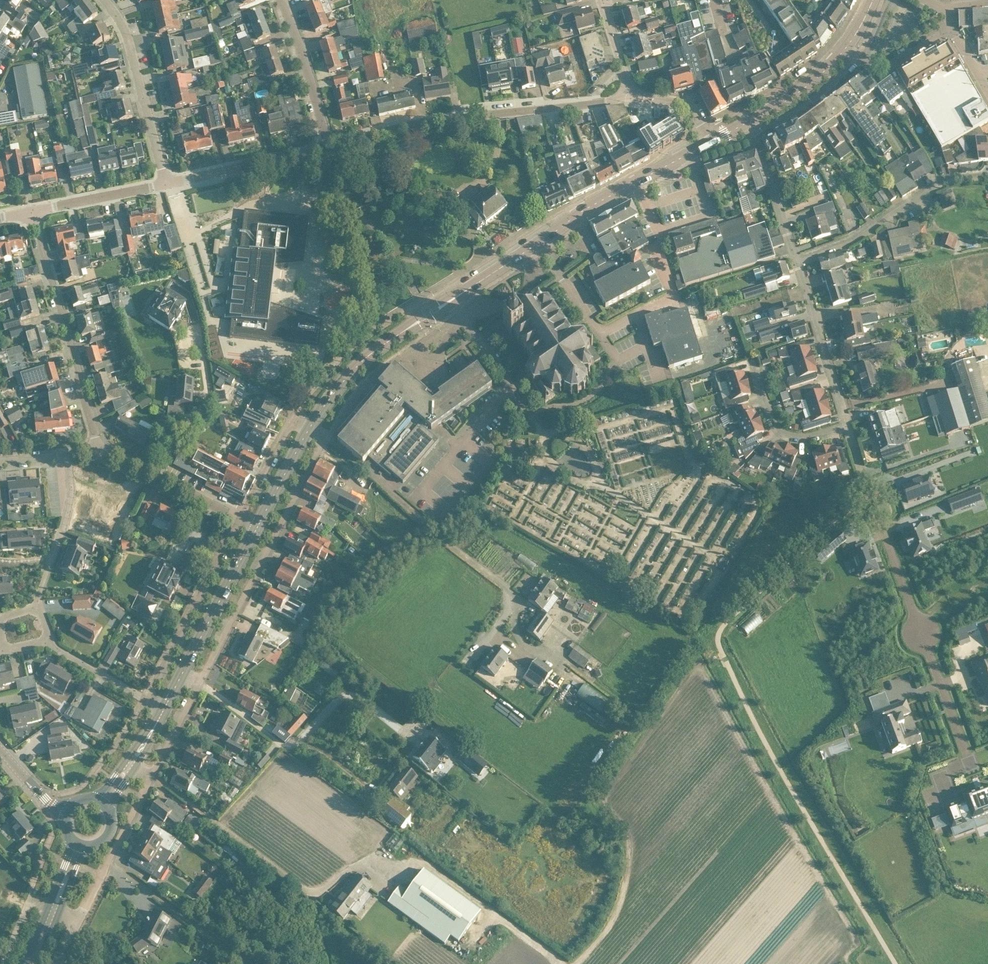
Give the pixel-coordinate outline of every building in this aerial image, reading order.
[(24,0),(8,0),(5,5),(16,12),(24,0)] [(49,11),(55,4),(51,0),(37,0),(49,11)] [(88,3),(86,0),(59,0),(56,3),(62,11),(74,2),(76,5),(74,6),(78,11),(79,10),(88,3)] [(183,0),(168,0),(168,3),(153,6),(156,20),(171,16),(170,10),(176,9),(175,2),(183,0)] [(236,1),(236,2),(226,6),(231,17),(241,13),(239,7),(256,0),(238,0),(236,1)] [(306,8),(311,20),(324,15),(332,12),(327,0),(323,0),(319,2),(319,3),(306,8)] [(676,0),(669,1),(671,9),(678,7),(676,1),(676,0)] [(822,48),(788,0),(763,0),(793,46),(771,60),(767,54),(764,56),(780,80),(818,55),(815,51),(820,47),(821,48),(822,48)] [(848,13),(840,7),(834,3),(830,0),(828,0),(825,4),(817,15),(811,12),(802,20),(813,33),(819,41),(830,25),(836,29),(837,30),(849,13),(848,13)] [(842,5),(850,10),(851,10),(857,0),(835,0),(842,5)] [(98,15),(88,3),(79,10),(78,11),(75,13),(79,18),(67,27),(73,35),(78,32),(93,26),(90,21),(98,15)] [(544,16),(556,13),(557,13),(555,4),(541,8),(544,16)] [(557,13),(556,13),(559,26),(575,21),(578,31),(585,29),(595,26),(590,10),(580,13),(578,7),(557,13)] [(627,28),(637,26),(640,24),(639,19),(645,17),(643,10),(643,8),(623,14),(627,28)] [(19,14),(16,19),(21,22),(26,14),(21,11),(19,14)] [(253,29),(265,24),(260,11),(235,21),(238,28),(244,25),(246,31),(253,29)] [(982,54),(982,40),(981,11),(972,12),(973,29),(976,29),(977,40),(978,40),(979,55),(982,54)] [(692,22),(677,26),(679,37),(683,48),(694,87),(699,85),(699,84),(704,81),(702,77),(703,77),(696,51),(692,43),(690,41),(692,40),(704,34),(698,12),(690,14),(692,22)] [(970,12),(958,12),(959,28),(961,28),(967,28),(971,27),(970,12)] [(13,23),(0,15),(0,32),(2,33),(8,24),(15,29),(21,33),(26,26),(21,22),(16,19),(13,23)] [(171,16),(156,20),(159,33),(169,31),(181,29),(179,21),(177,15),(171,16)] [(327,23),(324,15),(311,20),(316,32),(328,27),(329,29),(337,26),(337,25),(335,20),(327,23)] [(231,17),(218,22),(220,29),(234,24),(231,17)] [(193,31),(209,27),(207,19),(191,23),(193,31)] [(434,19),(405,25),(409,43),(438,37),(434,19)] [(648,31),(660,27),(657,19),(646,22),(648,31)] [(353,20),(337,25),(337,26),(339,33),(355,29),(353,21),(353,20)] [(39,23),(30,35),(32,39),(32,40),(38,37),(38,36),(44,32),(39,24),(39,23)] [(94,25),(93,26),(78,32),(83,43),(90,40),(93,46),(104,41),(104,42),(106,41),(106,40),(110,38),(105,26),(101,28),(99,23),(94,25)] [(254,43),(270,36),(265,24),(253,29),(246,31),(249,38),(240,41),(244,53),(255,48),(254,43)] [(745,24),(737,28),(740,33),(740,34),(747,31),(745,24)] [(672,39),(679,37),(677,26),(676,25),(664,28),(666,35),(671,33),(672,39)] [(200,30),(185,33),(187,42),(202,38),(210,37),(208,28),(200,30)] [(355,29),(339,33),(341,38),(344,37),(345,40),(359,37),(357,28),(355,29)] [(491,30),(490,30),(492,38),(501,36),(499,28),(491,30)] [(714,40),(720,38),(717,30),(704,34),(707,43),(708,43),(707,42),(714,40)] [(733,37),(736,44),(750,37),(747,31),(740,34),(733,37)] [(479,33),(472,35),(474,43),(480,41),(479,33)] [(579,39),(586,59),(587,63),(586,63),(589,71),(599,68),(598,65),(604,63),(605,62),(605,60),(597,34),(587,37),(579,39)] [(631,41),(634,51),(665,41),(662,34),(647,38),(647,37),(631,41)] [(708,48),(707,43),(704,34),(692,40),(694,42),(692,43),(696,51),(703,77),(702,77),(704,81),(699,84),(699,85),(703,92),(700,93),(711,116),(728,108),(728,107),(725,102),(721,93),(720,94),(719,90),(716,74),(714,68),(712,62),(710,55),(708,48)] [(330,41),(320,44),(325,58),(337,54),(341,53),(339,47),(346,45),(345,40),(344,37),(341,38),(330,41)] [(739,50),(746,47),(752,44),(751,40),(750,37),(736,44),(739,50)] [(22,46),(25,41),(20,38),(17,42),(22,46)] [(171,41),(161,43),(164,57),(186,52),(184,46),(183,38),(171,41)] [(669,39),(665,41),(634,51),(637,60),(646,57),(652,55),(651,53),(667,48),(671,47),(669,39)] [(708,48),(716,46),(714,40),(707,42),(708,43),(707,43),(708,48)] [(4,57),(6,58),(11,51),(0,44),(0,55),(4,57)] [(722,44),(716,46),(708,48),(710,55),(724,51),(722,44)] [(752,44),(746,47),(749,53),(755,50),(753,46),(752,44)] [(901,80),(908,91),(959,61),(956,56),(954,56),(948,45),(937,51),(936,48),(906,65),(908,68),(898,74),(901,80)] [(47,46),(42,51),(48,56),(53,51),(47,46)] [(521,47),(513,48),(515,56),(523,54),(521,47)] [(267,65),(279,61),(275,48),(257,54),(255,48),(244,53),(248,62),(264,57),(267,65)] [(356,60),(349,62),(352,71),(364,68),(364,67),(361,58),(363,58),(360,48),(356,49),(353,50),(356,60)] [(694,88),(694,87),(683,48),(670,52),(674,64),(671,64),(674,74),(670,75),(675,93),(687,90),(688,91),(692,90),(693,88),(694,88)] [(83,66),(73,68),(73,69),(76,79),(95,74),(114,69),(116,68),(115,63),(119,62),(116,50),(104,53),(104,52),(102,52),(102,53),(97,55),(98,57),(91,59),(93,67),(89,68),(88,64),(83,66)] [(538,55),(532,57),(536,69),(545,67),(546,73),(547,77),(550,87),(565,82),(563,75),(572,72),(571,68),(571,67),(572,67),(571,64),(570,65),(568,58),(560,60),(560,69),(553,71),(551,65),(554,64),(551,52),(550,52),(549,50),(548,50),(548,52),(538,55)] [(722,67),(714,68),(716,74),(719,90),(720,94),(721,93),(725,102),(728,107),(732,105),(741,101),(745,99),(745,100),(746,100),(749,99),(750,99),(751,99),(752,98),(753,98),(754,96),(756,94),(764,90),(772,86),(777,84),(776,81),(769,67),(767,62),(762,64),(755,50),(749,53),(742,56),(743,57),(739,59),(741,66),(735,69),(734,65),(728,66),(728,65),(727,65),(722,67)] [(726,58),(724,51),(710,55),(712,62),(720,60),(725,58),(726,58)] [(186,52),(164,57),(168,70),(177,68),(189,66),(187,58),(186,52)] [(340,64),(337,54),(325,58),(329,73),(348,67),(347,62),(340,64)] [(52,56),(44,58),(46,64),(47,64),(54,62),(52,56)] [(379,56),(364,59),(369,82),(383,80),(379,56)] [(211,63),(210,57),(193,61),(195,70),(203,68),(209,67),(212,66),(211,63)] [(722,67),(727,65),(725,58),(720,60),(712,62),(714,68),(722,67)] [(523,59),(514,60),(515,61),(517,74),(517,75),(518,82),(521,81),(522,89),(535,87),(534,77),(533,72),(532,70),(525,72),(523,59)] [(658,59),(638,63),(640,72),(659,68),(658,59)] [(511,76),(517,75),(517,74),(514,60),(496,64),(501,90),(510,88),(510,86),(513,85),(511,76)] [(279,61),(267,65),(267,66),(261,68),(264,75),(248,81),(251,91),(268,85),(266,80),(284,74),(279,61)] [(422,61),(413,63),(416,76),(425,74),(422,61)] [(976,91),(959,61),(908,91),(916,105),(924,120),(976,91)] [(492,91),(501,90),(496,64),(478,67),(481,82),(487,80),(489,90),(492,89),(492,91)] [(38,66),(24,69),(14,70),(21,105),(17,106),(18,109),(18,113),(22,113),(23,120),(33,118),(47,116),(38,66)] [(423,82),(425,89),(426,99),(427,99),(427,97),(441,95),(442,97),(450,95),(449,86),(448,78),(446,78),(445,70),(437,71),(438,79),(423,82)] [(98,102),(104,101),(116,98),(115,92),(126,89),(122,73),(119,74),(116,75),(110,76),(112,84),(100,87),(94,88),(96,95),(98,102)] [(882,105),(887,101),(878,89),(877,89),(866,73),(856,81),(867,97),(871,103),(877,99),(882,105)] [(335,86),(345,84),(348,83),(347,75),(344,76),(334,78),(335,86)] [(170,80),(173,94),(187,91),(186,85),(192,83),(191,76),(179,78),(170,80)] [(238,76),(229,79),(231,88),(241,84),(238,76)] [(890,79),(878,89),(887,101),(895,112),(906,104),(910,109),(916,105),(908,91),(901,80),(894,85),(890,79)] [(856,81),(849,86),(872,121),(880,115),(871,103),(867,97),(856,81)] [(354,105),(356,117),(370,114),(367,105),(366,96),(370,95),(368,84),(357,86),(360,104),(354,105)] [(849,86),(833,98),(844,114),(846,112),(874,150),(877,148),(883,156),(892,150),(886,141),(884,139),(872,121),(849,86)] [(343,120),(356,117),(354,105),(352,99),(345,100),(343,89),(336,91),(343,120)] [(187,91),(173,94),(176,108),(185,106),(196,103),(195,95),(188,96),(187,91)] [(924,120),(941,149),(948,145),(962,138),(979,128),(987,122),(987,114),(981,103),(982,102),(976,91),(924,120)] [(416,108),(413,98),(412,93),(376,102),(379,116),(416,108)] [(207,105),(211,104),(219,102),(217,95),(205,98),(207,105)] [(280,98),(287,128),(296,126),(295,124),(303,122),(299,104),(296,105),(293,95),(283,97),(280,98)] [(108,116),(110,116),(112,123),(134,118),(130,103),(124,105),(122,96),(116,98),(104,101),(106,110),(107,109),(108,116)] [(86,97),(80,99),(80,101),(81,106),(88,105),(86,97)] [(287,128),(280,98),(279,98),(281,108),(274,110),(276,118),(267,120),(269,126),(271,136),(287,133),(286,129),(287,128)] [(828,102),(823,105),(838,127),(847,139),(850,143),(854,140),(851,136),(848,131),(849,130),(840,117),(844,114),(833,98),(832,99),(830,98),(827,100),(828,102)] [(263,100),(255,102),(257,108),(259,116),(267,114),(263,100)] [(80,101),(69,104),(78,139),(88,137),(86,129),(84,119),(81,106),(80,101)] [(219,102),(211,104),(212,109),(217,129),(225,127),(220,107),(219,102)] [(834,130),(838,127),(823,105),(805,119),(814,131),(819,128),(819,129),(820,129),(841,159),(850,152),(834,130)] [(611,123),(599,129),(606,146),(610,157),(619,175),(634,168),(626,151),(624,148),(619,139),(615,131),(613,127),(629,118),(623,107),(606,109),(608,116),(611,123)] [(190,109),(186,110),(177,112),(179,121),(188,118),(192,117),(190,109)] [(207,120),(209,131),(217,129),(212,109),(205,111),(207,120)] [(0,116),(0,127),(18,123),(16,113),(0,116)] [(254,130),(253,126),(251,115),(237,118),(243,142),(256,139),(254,130)] [(543,116),(531,118),(536,133),(541,132),(546,130),(543,116)] [(91,117),(84,119),(86,129),(93,127),(91,117)] [(226,132),(227,136),(229,145),(243,142),(237,118),(230,120),(232,130),(226,132)] [(531,118),(517,119),(522,137),(536,133),(531,118)] [(651,127),(637,136),(649,156),(650,156),(651,156),(663,148),(663,149),(664,148),(670,143),(671,144),(672,144),(671,143),(684,135),(685,135),(684,133),(675,119),(675,118),(674,118),(661,126),(660,127),(653,131),(651,127)] [(823,143),(814,131),(805,119),(804,119),(802,118),(800,120),(799,123),(797,124),(810,152),(823,143)] [(814,162),(810,152),(797,124),(776,134),(781,143),(784,151),(787,149),(792,160),(803,154),(808,165),(814,162)] [(969,151),(970,152),(987,150),(987,148),(987,139),(985,139),(979,128),(962,138),(969,151)] [(210,134),(209,134),(208,130),(196,133),(200,152),(214,149),(210,134)] [(183,141),(178,142),(180,151),(185,150),(186,155),(200,152),(196,133),(195,133),(191,134),(192,139),(183,141)] [(96,136),(88,137),(90,147),(98,145),(96,136)] [(625,136),(619,139),(624,148),(629,145),(625,136)] [(779,179),(789,175),(795,173),(788,155),(785,156),(775,137),(763,143),(772,160),(779,179)] [(66,155),(64,149),(63,143),(54,145),(58,165),(67,163),(68,165),(66,157),(66,155)] [(589,143),(581,145),(598,187),(619,175),(610,157),(606,146),(595,150),(598,158),(594,159),(592,152),(589,143)] [(896,153),(901,150),(898,143),(892,147),(896,153)] [(117,154),(119,163),(121,162),(122,170),(139,166),(138,160),(145,158),(141,144),(134,145),(135,150),(117,154)] [(641,144),(626,151),(634,168),(650,159),(649,157),(641,144)] [(566,145),(553,148),(554,152),(557,164),(560,175),(560,176),(562,184),(562,186),(568,200),(573,197),(574,198),(596,188),(598,187),(581,145),(575,148),(567,150),(566,145)] [(98,159),(99,164),(101,174),(119,170),(118,163),(119,163),(117,154),(116,154),(115,148),(98,151),(99,159),(98,159)] [(922,149),(914,154),(918,162),(926,157),(922,149)] [(969,151),(955,159),(953,161),(950,151),(943,153),(946,165),(953,163),(954,165),(987,161),(987,150),(970,152),(969,151)] [(21,151),(12,153),(15,174),(16,174),(16,178),(25,177),(21,151)] [(15,174),(12,153),(6,154),(7,162),(6,162),(8,175),(15,174)] [(90,160),(89,160),(84,153),(66,157),(68,165),(69,165),(72,181),(94,176),(90,160)] [(755,153),(742,158),(754,193),(767,188),(755,153)] [(907,155),(900,160),(906,170),(910,176),(910,177),(914,183),(927,175),(921,167),(918,162),(914,154),(913,153),(908,157),(907,155)] [(39,157),(26,159),(27,165),(29,175),(28,175),(31,188),(44,186),(41,167),(39,157)] [(943,157),(934,160),(936,167),(945,164),(943,157)] [(742,158),(729,162),(733,171),(736,181),(741,195),(738,196),(740,200),(743,215),(751,212),(759,210),(760,209),(758,204),(757,204),(755,197),(753,195),(752,193),(754,193),(742,158)] [(726,161),(704,168),(709,182),(710,185),(712,184),(720,182),(728,179),(730,179),(731,183),(733,182),(732,178),(730,170),(727,163),(726,161)] [(542,187),(537,190),(539,196),(537,197),(541,208),(547,206),(549,211),(569,203),(568,200),(562,186),(562,184),(560,176),(560,175),(557,164),(553,166),(556,174),(554,174),(559,187),(545,193),(542,187)] [(42,167),(41,167),(44,186),(58,183),(56,173),(56,169),(55,170),(54,165),(42,167)] [(306,169),(301,170),(305,187),(310,186),(306,169)] [(914,183),(910,177),(895,186),(897,189),(902,198),(918,188),(914,183)] [(480,193),(483,196),(468,207),(466,209),(457,198),(460,196),(455,190),(449,194),(472,222),(478,230),(486,224),(507,208),(501,200),(492,189),(489,185),(480,193)] [(221,188),(221,194),(217,194),(218,202),(233,199),(231,187),(221,188)] [(884,192),(885,193),(890,202),(897,197),(891,189),(890,187),(884,192)] [(215,196),(211,197),(210,191),(204,192),(206,208),(217,207),(215,196)] [(882,191),(874,196),(881,207),(889,202),(882,191)] [(941,204),(944,210),(956,205),(950,191),(938,196),(941,204)] [(807,203),(803,194),(789,200),(792,209),(807,203)] [(597,238),(608,258),(617,274),(633,266),(634,267),(640,264),(634,252),(649,245),(648,243),(635,218),(639,216),(631,203),(611,214),(590,225),(597,238)] [(816,218),(806,222),(810,234),(814,233),(816,240),(831,235),(829,229),(837,226),(833,213),(835,212),(832,203),(814,209),(816,218)] [(864,220),(871,215),(863,204),(857,208),(864,220)] [(723,217),(731,214),(729,207),(721,210),(723,217)] [(157,211),(143,213),(146,227),(147,235),(165,232),(171,252),(182,249),(174,226),(164,228),(162,216),(158,217),(157,211)] [(233,249),(225,319),(232,320),(230,338),(315,348),(320,348),(323,321),(318,319),(283,308),(283,305),(278,304),(278,306),(271,304),(275,266),(304,264),(309,218),(245,211),(240,249),(233,249)] [(147,235),(146,227),(143,213),(129,216),(132,230),(131,230),(132,237),(122,239),(123,241),(124,249),(125,254),(126,254),(136,252),(133,239),(147,236),(147,235)] [(744,218),(718,226),(723,243),(732,271),(757,263),(747,230),(744,218)] [(120,232),(120,231),(118,221),(111,223),(111,224),(103,226),(102,221),(87,224),(89,234),(89,235),(112,231),(113,233),(120,232)] [(685,286),(732,271),(723,243),(718,226),(717,223),(676,235),(678,240),(671,242),(683,280),(683,281),(685,286)] [(751,228),(747,230),(757,263),(775,257),(773,249),(772,249),(770,240),(764,224),(751,228)] [(899,241),(891,243),(894,258),(911,254),(910,249),(923,246),(920,233),(918,224),(910,225),(911,229),(897,232),(899,241)] [(76,243),(75,235),(77,235),(76,229),(73,229),(73,227),(55,231),(56,233),(53,234),(55,240),(57,239),(59,247),(60,247),(63,261),(75,259),(73,252),(71,252),(69,244),(76,243)] [(888,228),(878,233),(882,240),(892,235),(888,228)] [(113,233),(108,234),(113,257),(125,255),(125,254),(124,249),(123,241),(122,239),(121,232),(120,232),(113,233)] [(944,234),(941,244),(952,248),(955,238),(944,234)] [(22,237),(8,239),(11,253),(15,252),(25,250),(22,237)] [(773,249),(784,245),(781,237),(770,240),(772,249),(773,249)] [(4,262),(4,260),(12,259),(12,256),(11,253),(8,239),(0,241),(0,263),(4,262)] [(879,244),(873,245),(872,246),(876,259),(883,257),(884,260),(893,258),(889,245),(887,245),(886,242),(879,244)] [(823,272),(832,269),(845,265),(843,260),(849,258),(846,251),(846,252),(841,253),(819,260),(821,269),(820,269),(821,271),(822,271),(823,272)] [(80,278),(84,277),(82,270),(91,267),(90,260),(89,255),(75,259),(77,264),(76,264),(62,268),(67,282),(76,280),(80,278)] [(606,307),(643,287),(651,283),(641,264),(640,264),(634,267),(633,266),(617,274),(608,258),(602,261),(601,259),(596,262),(597,264),(593,266),(589,268),(596,285),(594,286),(606,307)] [(775,268),(774,265),(753,271),(756,280),(763,278),(765,285),(765,286),(789,279),(785,265),(775,268)] [(14,272),(17,287),(26,283),(24,270),(14,272)] [(188,270),(177,273),(179,279),(186,283),(191,281),(188,270)] [(824,278),(822,278),(823,283),(826,282),(829,291),(847,286),(844,277),(842,271),(833,273),(824,276),(824,278)] [(685,286),(683,281),(683,280),(676,283),(678,291),(686,288),(685,286)] [(765,285),(743,291),(746,301),(767,294),(779,291),(776,283),(765,286),(765,285)] [(120,308),(119,293),(118,284),(108,286),(110,295),(112,302),(114,309),(120,308)] [(95,285),(79,290),(70,293),(74,308),(84,305),(86,305),(83,297),(97,293),(95,285)] [(851,301),(847,286),(829,291),(833,306),(851,301)] [(11,300),(8,289),(0,291),(0,303),(11,300)] [(32,289),(13,294),(14,299),(17,307),(18,307),(36,302),(32,289)] [(215,289),(213,295),(225,298),(226,291),(215,289)] [(150,319),(170,331),(176,321),(177,322),(181,316),(180,315),(186,305),(166,293),(162,301),(155,297),(149,307),(155,311),(150,319)] [(861,306),(875,301),(873,294),(859,298),(861,306)] [(100,306),(112,302),(110,295),(98,298),(100,306)] [(585,336),(584,335),(585,333),(584,332),(583,334),(572,335),(566,327),(568,326),(567,324),(565,326),(560,317),(562,316),(561,315),(559,316),(553,308),(555,307),(554,305),(552,307),(549,302),(550,300),(548,299),(547,301),(540,301),(539,299),(534,303),(535,304),(516,316),(516,315),(503,323),(512,336),(514,335),(519,343),(517,345),(518,346),(520,344),(526,353),(524,354),(525,355),(527,354),(532,362),(527,372),(525,372),(525,374),(527,374),(528,375),(527,376),(531,382),(533,381),(533,383),(532,385),(529,387),(533,392),(536,390),(546,404),(555,397),(552,393),(553,391),(559,391),(561,393),(562,392),(560,390),(562,386),(565,389),(563,391),(564,392),(566,390),(570,393),(570,395),(571,395),(572,393),(577,393),(578,395),(579,394),(579,392),(583,389),(584,391),(585,389),(584,388),(586,383),(588,384),(588,382),(586,382),(586,377),(588,376),(587,375),(585,375),(583,372),(588,372),(589,373),(590,373),(589,371),(591,365),(594,365),(594,364),(601,359),(592,347),(593,345),(593,344),(590,344),(590,343),(591,341),(587,335),(585,336)] [(22,320),(27,319),(30,318),(40,315),(36,302),(18,307),(22,320)] [(776,321),(787,318),(796,315),(793,304),(783,307),(768,311),(771,322),(776,321)] [(687,309),(686,310),(663,317),(671,342),(662,345),(669,369),(702,359),(690,319),(687,309)] [(82,318),(77,319),(82,337),(88,336),(90,344),(96,343),(106,340),(104,333),(96,335),(96,333),(96,332),(95,328),(94,324),(101,322),(98,313),(91,315),(90,312),(87,313),(81,314),(82,318)] [(654,347),(662,345),(671,342),(663,317),(662,313),(645,318),(654,347)] [(842,330),(844,329),(861,326),(879,322),(877,314),(860,318),(859,313),(842,317),(843,324),(841,324),(842,330)] [(761,331),(770,328),(768,319),(753,324),(756,332),(761,331)] [(5,331),(21,326),(20,320),(3,325),(5,331)] [(778,325),(770,328),(761,331),(756,332),(757,337),(769,333),(771,339),(776,338),(777,340),(786,337),(786,338),(788,344),(790,344),(795,342),(794,340),(807,336),(804,324),(780,331),(778,325)] [(12,339),(24,335),(21,326),(5,331),(7,335),(11,334),(12,339)] [(29,344),(47,339),(43,328),(39,329),(38,326),(33,328),(25,330),(29,344)] [(846,349),(855,347),(871,344),(869,334),(863,335),(861,326),(844,329),(846,336),(843,337),(846,349)] [(111,331),(104,333),(106,340),(108,339),(113,338),(111,331)] [(50,351),(47,339),(29,344),(34,359),(47,355),(46,352),(50,351)] [(108,368),(116,366),(116,365),(115,359),(102,363),(100,355),(113,352),(111,345),(109,346),(108,339),(106,340),(96,343),(98,349),(87,352),(91,367),(94,366),(96,371),(108,368)] [(925,340),(918,341),(919,349),(926,347),(925,340)] [(792,357),(795,366),(813,360),(811,352),(810,352),(809,347),(806,348),(804,342),(777,350),(780,358),(790,358),(792,357)] [(6,351),(7,352),(0,354),(0,367),(7,365),(9,373),(28,367),(28,366),(29,365),(28,365),(22,346),(6,351)] [(859,361),(876,356),(874,346),(856,351),(859,361)] [(775,350),(768,353),(770,359),(777,356),(775,350)] [(987,363),(987,357),(987,354),(974,359),(977,367),(987,363)] [(969,428),(987,422),(987,405),(974,359),(951,366),(958,389),(957,390),(969,428)] [(790,378),(787,380),(789,388),(816,380),(814,373),(817,373),(815,368),(816,368),(813,360),(795,366),(787,369),(790,378)] [(864,393),(873,390),(879,388),(872,363),(864,366),(854,369),(857,378),(859,377),(864,393)] [(111,374),(127,369),(125,364),(116,366),(108,368),(109,374),(94,378),(98,392),(118,386),(116,378),(113,379),(111,374)] [(44,368),(31,373),(21,375),(23,383),(27,397),(28,399),(29,398),(29,399),(34,397),(38,396),(48,394),(49,394),(49,393),(61,390),(54,365),(44,368)] [(372,392),(338,432),(338,433),(338,432),(343,436),(338,442),(363,463),(368,457),(391,477),(391,476),(392,474),(403,483),(439,442),(426,431),(429,427),(432,430),(432,429),(442,422),(477,397),(492,386),(477,366),(473,369),(472,367),(472,366),(459,375),(461,377),(433,398),(406,375),(408,373),(399,365),(398,365),(399,366),(391,375),(388,373),(380,382),(376,387),(378,388),(373,394),(372,393),(373,392),(372,392)] [(21,375),(31,373),(31,372),(30,372),(28,367),(9,373),(10,378),(16,377),(21,375)] [(219,368),(214,376),(220,379),(216,386),(221,389),(225,383),(231,386),(236,378),(219,368)] [(737,368),(715,375),(717,383),(726,384),(728,390),(747,384),(745,377),(743,373),(739,374),(737,368)] [(168,417),(184,419),(184,409),(184,404),(193,405),(194,381),(179,380),(178,387),(173,387),(173,396),(177,397),(176,403),(175,403),(174,407),(169,407),(168,417)] [(689,382),(681,384),(684,394),(692,392),(689,382)] [(730,396),(723,401),(726,410),(748,403),(746,397),(751,395),(749,391),(750,391),(747,384),(728,390),(730,396)] [(806,401),(809,409),(827,403),(825,395),(824,395),(823,391),(820,391),(818,385),(791,394),(794,402),(804,402),(806,401)] [(118,386),(98,392),(102,405),(112,402),(113,402),(116,412),(133,401),(128,392),(124,391),(120,392),(118,386)] [(49,394),(51,412),(67,410),(61,390),(49,393),(49,394)] [(933,418),(940,416),(946,435),(969,428),(957,390),(927,399),(933,418)] [(225,392),(217,393),(219,403),(227,401),(225,392)] [(787,392),(780,394),(783,402),(790,400),(787,392)] [(284,404),(275,400),(267,396),(264,404),(261,402),(260,404),(252,401),(250,403),(247,410),(246,409),(242,419),(249,422),(266,428),(267,429),(271,421),(269,421),(270,418),(275,421),(284,404)] [(147,399),(139,404),(140,406),(142,409),(152,404),(149,398),(147,399)] [(139,404),(137,399),(133,401),(116,412),(117,412),(121,418),(129,413),(140,406),(139,404)] [(827,403),(809,409),(811,417),(809,418),(801,424),(803,432),(819,427),(821,426),(830,423),(828,417),(831,416),(829,411),(830,411),(827,403)] [(11,424),(23,418),(17,407),(5,413),(11,424)] [(739,423),(741,430),(759,421),(756,415),(754,411),(750,413),(747,407),(726,417),(730,425),(739,423)] [(2,430),(9,426),(3,415),(0,410),(0,427),(2,430)] [(67,410),(51,412),(53,431),(70,429),(69,418),(67,410)] [(869,418),(875,436),(890,431),(890,430),(901,427),(895,410),(869,418)] [(909,428),(916,449),(944,440),(941,430),(935,432),(931,420),(925,423),(921,411),(913,414),(916,425),(909,428)] [(35,414),(35,419),(37,432),(53,431),(51,412),(35,414)] [(697,412),(691,415),(694,422),(700,419),(697,412)] [(121,418),(116,428),(131,435),(130,437),(145,445),(148,439),(149,439),(150,438),(149,437),(151,433),(139,427),(121,418)] [(739,446),(734,448),(739,459),(744,457),(745,460),(760,445),(758,442),(762,440),(760,434),(764,432),(762,428),(763,428),(759,421),(741,430),(744,436),(737,442),(739,446)] [(249,422),(246,429),(253,432),(247,445),(253,448),(256,449),(257,450),(262,452),(261,453),(263,454),(271,437),(270,437),(269,437),(263,434),(266,428),(249,422)] [(890,431),(875,436),(880,453),(883,460),(898,455),(896,448),(907,444),(904,434),(901,427),(890,430),(890,431)] [(700,432),(693,434),(696,442),(703,439),(700,432)] [(783,457),(788,448),(781,445),(777,443),(775,447),(769,445),(764,455),(759,453),(747,464),(758,469),(759,466),(768,470),(773,463),(780,466),(783,457)] [(830,447),(823,450),(829,469),(836,467),(841,474),(849,472),(842,449),(836,451),(834,447),(830,448),(830,447)] [(794,451),(788,448),(783,457),(780,466),(786,468),(784,478),(792,481),(802,460),(796,457),(798,453),(794,451)] [(177,457),(176,459),(188,465),(198,470),(195,476),(221,489),(224,482),(246,493),(248,494),(255,479),(254,478),(226,464),(219,461),(196,449),(183,453),(180,451),(177,457)] [(822,471),(829,469),(823,450),(816,452),(812,453),(813,458),(807,460),(814,482),(823,480),(822,471)] [(244,452),(241,459),(231,454),(226,451),(224,457),(222,456),(220,460),(226,464),(228,460),(246,470),(247,468),(253,471),(259,460),(244,452)] [(712,453),(708,459),(716,464),(720,459),(712,453)] [(737,471),(731,468),(733,465),(721,457),(720,459),(716,464),(734,475),(737,471)] [(337,478),(340,471),(321,461),(320,463),(319,463),(317,466),(318,467),(312,478),(327,486),(332,476),(337,478)] [(86,492),(84,500),(87,501),(85,507),(87,508),(86,514),(85,515),(105,521),(109,508),(114,509),(115,508),(128,512),(135,492),(134,492),(128,490),(129,487),(122,485),(123,483),(113,480),(113,479),(112,483),(107,481),(108,477),(109,476),(97,472),(97,473),(95,479),(92,478),(87,493),(86,492)] [(915,483),(902,487),(908,503),(919,499),(919,500),(934,495),(928,476),(914,481),(915,483)] [(30,478),(24,479),(26,505),(34,504),(33,503),(42,502),(40,480),(31,481),(30,478)] [(333,489),(327,486),(312,478),(304,495),(318,502),(322,496),(328,499),(335,503),(341,493),(333,489)] [(945,478),(939,481),(943,491),(949,488),(945,478)] [(17,482),(8,483),(10,505),(19,505),(19,506),(26,505),(24,479),(17,480),(17,482)] [(759,484),(756,492),(766,496),(769,488),(759,484)] [(341,493),(335,503),(354,513),(361,501),(334,487),(333,489),(341,493)] [(973,492),(947,501),(952,513),(977,503),(973,492)] [(143,513),(140,519),(146,522),(147,518),(149,515),(168,525),(166,528),(165,527),(162,533),(168,537),(171,531),(175,525),(179,516),(161,507),(158,512),(152,509),(153,507),(147,504),(143,513)] [(319,522),(330,528),(333,530),(336,524),(333,522),(322,516),(321,518),(313,514),(304,509),(298,522),(307,527),(315,531),(319,522)] [(131,521),(124,534),(130,537),(136,524),(131,521)] [(932,552),(925,531),(935,528),(932,521),(922,524),(921,524),(902,530),(906,541),(905,541),(908,550),(910,549),(913,559),(932,552)] [(1,535),(2,541),(3,551),(43,548),(43,541),(42,541),(42,531),(1,535)] [(826,558),(846,540),(838,531),(818,549),(826,558)] [(314,533),(310,540),(319,544),(323,537),(314,533)] [(62,571),(71,575),(79,577),(88,552),(93,554),(96,545),(79,539),(76,548),(77,548),(76,550),(70,548),(62,571)] [(131,539),(122,540),(123,550),(131,549),(131,539)] [(284,548),(284,550),(291,554),(300,559),(304,552),(317,559),(319,556),(325,560),(329,552),(309,540),(306,545),(298,541),(297,543),(290,539),(287,544),(285,545),(284,548)] [(384,544),(379,549),(386,556),(391,550),(384,544)] [(850,551),(860,578),(878,572),(875,562),(876,561),(873,553),(872,553),(868,544),(850,551)] [(283,565),(281,570),(314,587),(317,581),(308,577),(314,566),(305,562),(300,560),(300,559),(291,554),(288,560),(286,560),(286,561),(284,561),(283,564),(283,565)] [(534,574),(539,567),(525,555),(520,562),(534,574)] [(722,567),(729,569),(732,562),(725,559),(722,567)] [(150,591),(146,600),(151,603),(155,593),(170,601),(175,591),(176,591),(180,584),(179,583),(184,574),(163,563),(148,590),(150,591)] [(275,578),(276,579),(276,581),(281,584),(278,589),(290,596),(293,590),(297,592),(300,587),(311,593),(314,587),(281,570),(278,575),(277,575),(275,578)] [(2,579),(0,579),(0,595),(2,595),(2,598),(13,597),(12,578),(2,579)] [(543,581),(528,601),(531,603),(542,611),(548,603),(553,595),(554,596),(563,601),(564,599),(567,594),(557,589),(558,588),(544,578),(543,581)] [(335,591),(341,594),(343,589),(337,586),(335,591)] [(98,588),(92,598),(98,601),(103,591),(98,588)] [(265,601),(265,602),(274,607),(281,610),(279,613),(289,618),(293,610),(301,614),(305,606),(287,597),(287,598),(280,595),(271,590),(268,596),(267,596),(265,599),(265,601)] [(72,598),(73,610),(91,610),(90,597),(72,598)] [(139,597),(133,610),(140,613),(152,619),(158,606),(151,603),(146,600),(139,597)] [(109,600),(103,608),(120,622),(126,614),(109,600)] [(583,609),(578,618),(588,623),(592,615),(583,609)] [(527,632),(535,638),(540,641),(554,622),(549,618),(541,612),(527,632)] [(127,617),(121,626),(128,630),(130,626),(128,625),(129,622),(133,616),(129,613),(127,617)] [(133,616),(129,622),(135,627),(139,622),(133,616)] [(93,645),(98,636),(102,628),(91,622),(90,623),(80,617),(71,632),(93,645)] [(253,663),(253,662),(263,642),(278,650),(280,647),(289,639),(271,630),(262,625),(255,638),(248,634),(244,642),(246,642),(239,656),(244,658),(253,663)] [(123,648),(117,657),(118,658),(136,668),(139,662),(136,661),(145,646),(138,642),(139,641),(137,640),(137,641),(133,639),(129,637),(126,643),(124,642),(121,647),(123,648)] [(568,657),(584,669),(591,658),(576,647),(568,657)] [(509,658),(495,648),(481,667),(495,677),(509,658)] [(104,662),(111,665),(116,657),(118,653),(111,649),(109,653),(104,662)] [(973,663),(979,680),(984,679),(986,684),(983,685),(987,699),(987,658),(973,663)] [(544,683),(552,671),(536,660),(528,672),(544,683)] [(43,663),(38,672),(45,677),(43,680),(42,681),(42,682),(53,689),(58,692),(63,695),(68,687),(73,678),(51,666),(51,667),(43,663)] [(2,684),(3,686),(15,683),(11,666),(0,669),(0,685),(2,684)] [(37,688),(37,686),(35,677),(28,678),(31,690),(37,688)] [(19,692),(25,691),(31,690),(28,678),(16,681),(19,692)] [(949,681),(951,687),(962,684),(961,678),(949,681)] [(577,695),(600,714),(601,713),(608,717),(615,709),(608,703),(609,702),(585,685),(577,695)] [(321,686),(317,694),(326,699),(330,691),(321,686)] [(290,687),(282,704),(288,706),(296,690),(290,687)] [(37,689),(26,691),(27,697),(39,694),(37,689)] [(244,691),(238,705),(254,714),(252,718),(263,726),(266,720),(262,718),(265,711),(255,706),(259,699),(253,696),(244,691)] [(875,697),(869,699),(872,708),(878,706),(875,697)] [(97,698),(92,707),(89,706),(85,712),(77,708),(71,718),(96,733),(102,722),(104,723),(113,707),(97,698)] [(876,726),(881,724),(892,754),(906,749),(906,748),(921,742),(917,731),(906,735),(902,724),(903,724),(901,717),(911,713),(907,700),(871,713),(876,726)] [(11,715),(9,715),(11,722),(13,721),(14,726),(24,724),(26,723),(26,724),(27,724),(39,721),(43,721),(39,704),(35,705),(20,708),(10,711),(11,715)] [(585,706),(583,710),(593,715),(595,710),(585,706)] [(222,721),(217,731),(226,736),(230,738),(234,732),(241,735),(246,725),(239,721),(238,721),(222,713),(219,719),(222,721)] [(59,714),(49,720),(53,726),(63,720),(59,714)] [(544,715),(540,725),(545,727),(549,717),(544,715)] [(600,716),(597,720),(605,727),(609,723),(600,716)] [(278,727),(273,734),(285,743),(291,737),(297,730),(299,727),(293,722),(291,724),(284,732),(278,727)] [(51,736),(47,737),(49,745),(52,761),(75,757),(75,756),(81,755),(79,747),(73,748),(72,741),(63,743),(63,741),(62,735),(69,734),(67,724),(50,727),(51,736)] [(430,737),(413,757),(428,769),(444,749),(430,737)] [(229,740),(225,748),(240,756),(244,748),(237,744),(229,740)] [(183,764),(191,768),(205,775),(208,770),(213,773),(218,763),(209,759),(200,754),(199,757),(189,751),(183,764)] [(472,753),(463,765),(477,776),(487,764),(472,753)] [(256,765),(261,769),(270,759),(264,754),(255,764),(256,765)] [(219,761),(229,767),(232,760),(222,755),(219,761)] [(392,800),(382,813),(396,825),(407,811),(410,808),(402,801),(408,794),(413,787),(411,785),(418,777),(414,774),(406,767),(388,790),(394,795),(390,799),(392,800)] [(196,796),(200,789),(203,783),(179,770),(172,784),(188,793),(188,792),(196,796)] [(966,803),(959,806),(959,804),(945,809),(952,828),(966,823),(965,821),(972,818),(972,820),(973,820),(976,827),(987,823),(984,816),(987,815),(987,788),(968,796),(968,797),(964,799),(966,803)] [(230,796),(237,801),(243,793),(236,789),(230,796)] [(224,794),(220,799),(229,805),(233,800),(224,794)] [(165,806),(159,801),(150,812),(164,823),(168,818),(173,823),(174,822),(179,826),(189,814),(170,800),(165,806)] [(217,809),(222,813),(226,808),(221,804),(217,809)] [(20,812),(12,819),(7,823),(15,833),(22,840),(34,830),(25,820),(26,819),(20,812)] [(115,814),(111,826),(117,828),(120,816),(115,814)] [(191,814),(184,823),(196,832),(203,823),(191,814)] [(173,853),(169,851),(176,839),(156,827),(152,835),(148,832),(141,843),(168,860),(173,853)] [(403,843),(394,836),(386,845),(395,852),(403,843)] [(222,839),(217,846),(222,850),(225,845),(227,843),(222,839)] [(16,849),(22,855),(32,846),(26,840),(16,849)] [(153,877),(158,868),(161,864),(168,862),(168,860),(141,843),(134,854),(138,857),(133,865),(153,877)] [(237,854),(233,859),(238,863),(239,862),(241,863),(244,860),(237,854)] [(22,860),(16,865),(23,873),(29,867),(22,860)] [(459,942),(482,911),(424,870),(408,893),(400,887),(388,903),(445,944),(451,936),(459,942)] [(358,875),(331,910),(338,916),(343,920),(351,911),(357,916),(364,908),(357,903),(366,892),(367,893),(373,886),(366,881),(358,875)] [(207,891),(213,883),(205,877),(199,885),(207,891)] [(162,893),(165,888),(150,879),(147,884),(162,893)] [(201,899),(207,891),(199,885),(193,893),(201,899)] [(235,889),(230,896),(234,899),(239,893),(235,889)] [(157,947),(166,929),(171,921),(155,912),(150,922),(149,922),(148,923),(151,925),(148,931),(145,930),(141,938),(132,945),(138,953),(151,944),(157,947)]
